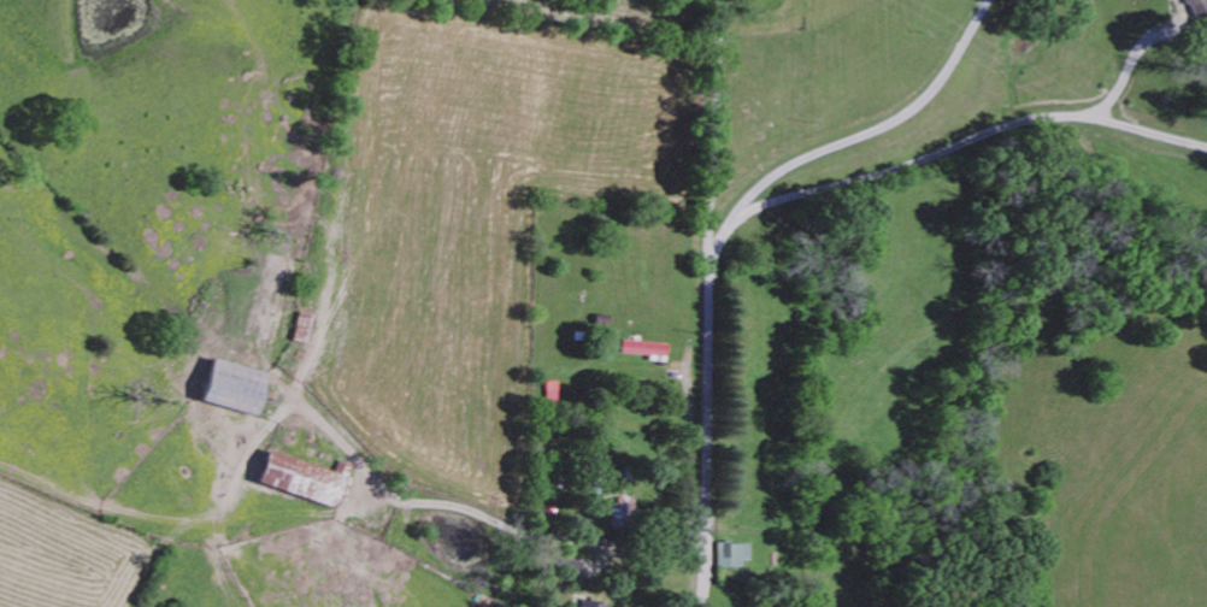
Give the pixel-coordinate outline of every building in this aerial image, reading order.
[(1191,21),(1206,14),(1206,0),(1182,0),(1191,21)] [(622,353),(666,354),(667,341),(622,340),(622,353)] [(255,414),(265,371),(207,358),(197,400),(255,414)] [(254,484),(340,506),(351,463),(339,459),(336,469),(262,451),(254,484)] [(751,542),(718,542),(718,564),(751,565),(751,542)] [(557,575),(578,580),(583,561),(562,556),(557,575)] [(609,603),(583,598),(581,606),(608,606),(609,603)]
